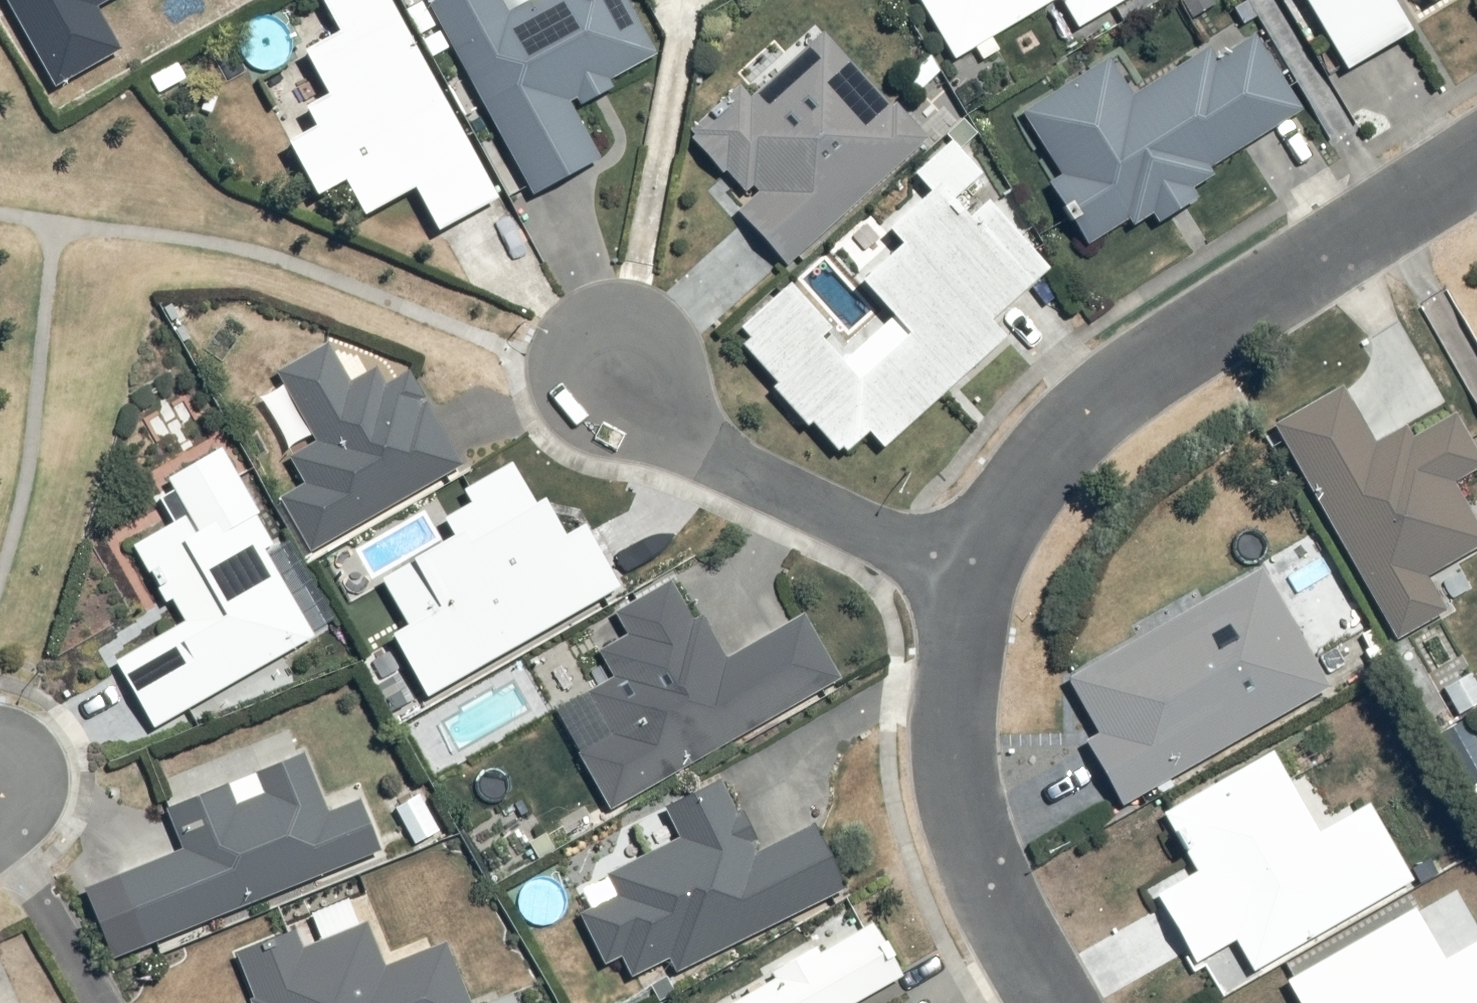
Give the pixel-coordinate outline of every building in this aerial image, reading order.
[(55,84),(119,48),(96,7),(109,0),(8,0),(55,84)] [(329,200),(351,187),(377,228),(424,198),(445,231),(509,191),(398,0),(331,0),(351,31),(313,55),(339,95),(313,111),(325,131),(297,148),(329,200)] [(436,0),(540,198),(606,163),(579,110),(622,88),(620,84),(664,60),(633,0),(540,0),(514,13),(507,0),(437,0),(436,0)] [(964,63),(982,52),(990,65),(1011,53),(1004,42),(1068,5),(1085,34),(1142,0),(927,0),(964,63)] [(1344,72),(1405,35),(1384,0),(1300,0),(1344,72)] [(742,213),(792,268),(964,124),(951,106),(894,101),(830,31),(757,97),(752,91),(700,139),(756,201),(742,213)] [(1306,108),(1266,42),(1228,65),(1219,49),(1141,97),(1119,62),(1031,116),(1066,175),(1056,181),(1097,246),(1138,221),(1142,228),(1162,216),(1169,227),(1211,201),(1201,185),(1219,175),(1213,165),(1306,108)] [(803,279),(748,328),(761,342),(753,349),(790,390),(782,397),(816,434),(823,428),(852,459),(878,436),(892,452),(1017,340),(1001,322),(1063,267),(1000,197),(981,214),(951,180),(894,231),(910,249),(868,286),(911,333),(892,349),(860,314),(846,326),(803,279)] [(289,495),(315,551),(471,468),(427,373),(395,388),(383,363),(358,374),(342,340),(288,365),(324,442),(300,454),(314,483),(289,495)] [(1281,426),(1404,641),(1456,612),(1437,579),(1476,557),(1476,509),(1464,487),(1476,479),(1476,442),(1455,403),(1383,445),(1350,387),(1281,426)] [(123,662),(162,728),(330,638),(277,553),(292,544),(235,448),(177,482),(197,515),(146,545),(191,621),(123,662)] [(401,640),(437,701),(635,587),(595,521),(582,529),(562,496),(552,502),(524,456),(468,489),(477,504),(452,518),(463,537),(386,583),(415,632),(401,640)] [(1336,678),(1264,565),(1080,682),(1111,731),(1094,742),(1135,806),(1336,678)] [(587,756),(621,806),(852,669),(821,617),(801,631),(794,621),(736,657),(680,575),(618,617),(632,637),(604,656),(618,676),(589,695),(617,735),(587,756)] [(1471,671),(1448,690),(1471,718),(1476,713),(1476,679),(1471,671)] [(1226,1002),(1420,876),(1373,804),(1361,812),(1355,802),(1336,814),(1309,773),(1302,777),(1282,746),(1166,822),(1199,873),(1159,899),(1226,1002)] [(244,810),(238,793),(179,815),(194,855),(124,882),(148,944),(395,854),(376,804),(341,818),(320,762),(265,782),(270,799),(244,810)] [(678,962),(685,975),(859,882),(823,815),(776,840),(743,779),(668,819),(679,840),(611,877),(621,895),(587,913),(614,965),(628,958),(641,982),(678,962)] [(1283,983),(1294,1002),(1476,1002),(1476,942),(1441,962),(1411,910),(1283,983)] [(449,942),(395,966),(375,922),(310,952),(302,935),(242,963),(260,1002),(477,1002),(449,942)] [(731,1002),(857,1002),(900,978),(869,924),(731,1002)] [(3,957),(0,959),(0,1002),(24,1002),(3,957)]
